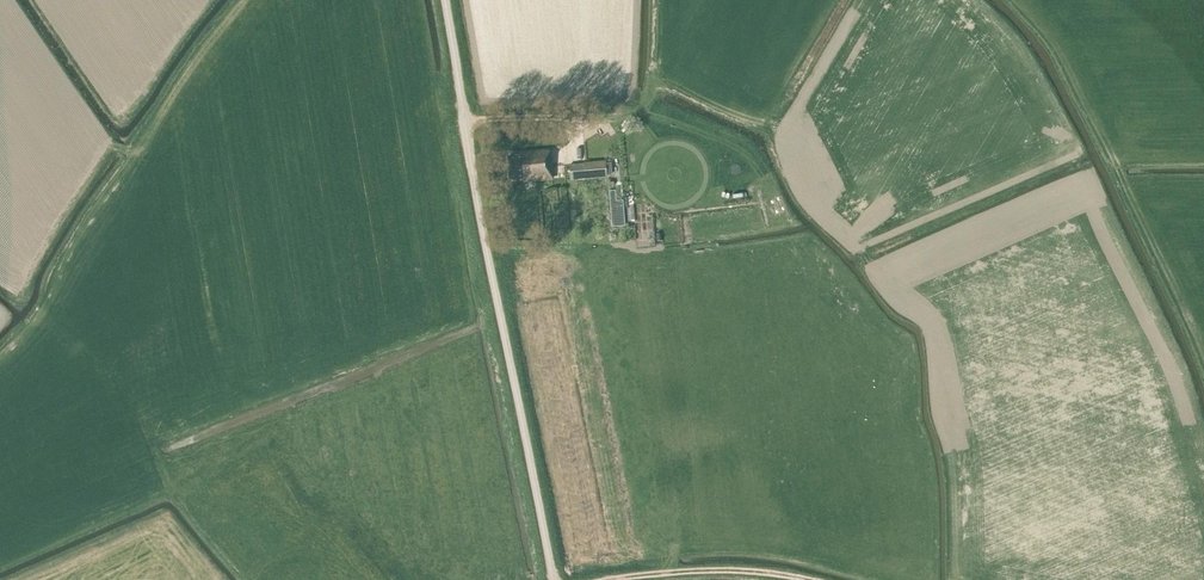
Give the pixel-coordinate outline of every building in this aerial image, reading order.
[(550,160),(549,151),(521,154),(521,156),(508,157),(510,179),(523,178),(523,181),(552,179),(550,160)] [(570,180),(606,177),(605,163),(569,166),(570,180)] [(614,191),(608,192),(611,228),(624,227),(622,201),(615,202),(614,191)] [(780,217),(788,213),(781,197),(772,201),(780,217)] [(557,217),(559,227),(571,225),(569,215),(557,217)]
